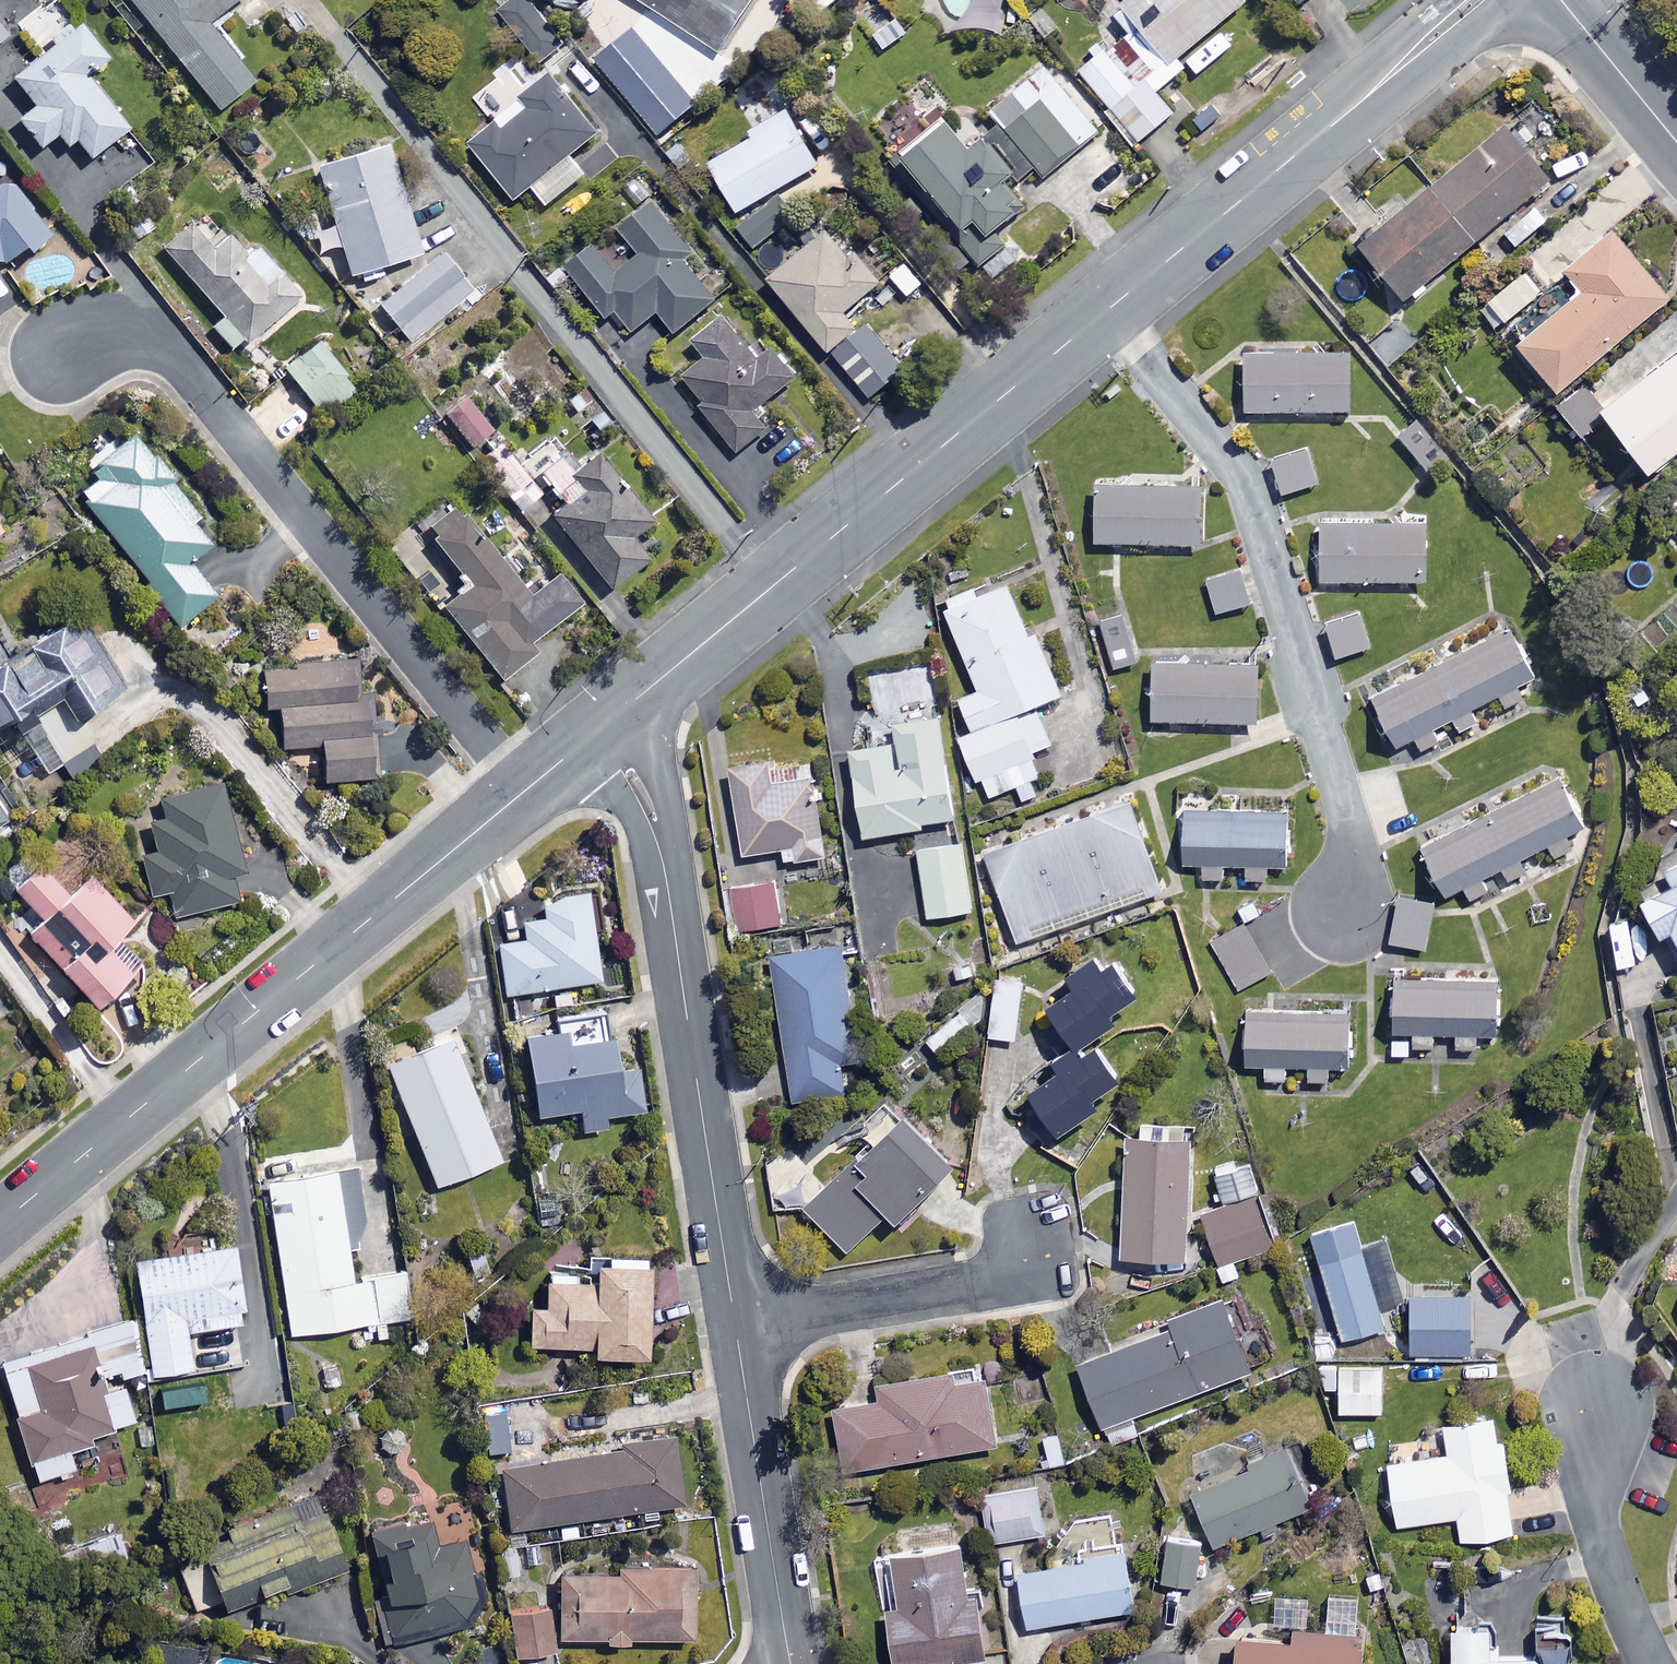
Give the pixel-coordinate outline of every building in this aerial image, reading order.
[(78,22),(71,27),(50,0),(49,0),(13,29),(34,56),(11,74),(33,102),(16,115),(38,144),(55,130),(65,142),(73,135),(87,153),(124,124),(81,69),(102,53),(78,22)] [(215,106),(251,78),(203,18),(225,0),(131,0),(215,106)] [(718,51),(751,0),(641,0),(718,51)] [(1158,87),(1182,66),(1174,55),(1239,0),(1120,0),(1113,6),(1131,28),(1082,70),(1139,137),(1174,107),(1158,87)] [(911,27),(894,6),(868,27),(884,48),(911,27)] [(943,114),(900,151),(949,210),(944,215),(982,259),(1003,241),(992,227),(1023,201),(1006,181),(1033,159),(1045,172),(1104,120),(1048,56),(989,108),(996,117),(967,142),(943,114)] [(596,127),(553,72),(467,139),(512,196),(530,182),(546,202),(586,171),(569,149),(596,127)] [(1547,177),(1488,104),(1438,145),(1452,164),(1357,241),(1402,295),(1547,177)] [(735,210),(774,187),(816,161),(783,105),(747,127),(751,133),(706,160),(735,210)] [(417,249),(384,139),(314,160),(348,270),(417,249)] [(21,243),(30,254),(54,235),(8,175),(0,181),(0,259),(21,243)] [(735,210),(732,212),(750,243),(792,217),(774,187),(735,210)] [(689,243),(652,196),(617,223),(638,250),(617,266),(594,237),(563,261),(605,315),(615,307),(631,328),(657,307),(673,328),(714,296),(679,251),(689,243)] [(242,251),(206,210),(163,248),(221,315),(211,324),(232,348),(296,292),(253,242),(242,251)] [(829,348),(860,321),(846,305),(883,273),(861,248),(851,257),(824,226),(766,276),(829,348)] [(1537,292),(1523,303),(1534,317),(1511,335),(1553,386),(1666,294),(1610,226),(1562,265),(1579,286),(1565,297),(1551,281),(1537,292)] [(469,284),(442,249),(374,302),(402,337),(469,284)] [(1523,303),(1537,292),(1520,270),(1483,300),(1501,322),(1523,303)] [(757,355),(721,309),(689,334),(705,355),(679,376),(735,448),(765,425),(750,407),(793,374),(770,345),(757,355)] [(860,321),(829,348),(869,395),(907,362),(866,315),(860,321)] [(352,385),(315,340),(283,365),(320,411),(352,385)] [(1605,400),(1587,376),(1551,402),(1578,439),(1608,417),(1645,468),(1676,444),(1676,347),(1605,400)] [(1348,349),(1242,350),(1243,408),(1348,407),(1348,349)] [(490,426),(461,390),(440,408),(468,443),(490,426)] [(1449,457),(1419,421),(1400,436),(1429,473),(1449,457)] [(576,463),(546,424),(514,449),(558,506),(550,513),(607,585),(650,551),(632,529),(648,516),(595,448),(576,463)] [(212,538),(133,431),(90,463),(99,476),(79,490),(176,621),(213,593),(186,557),(212,538)] [(1317,481),(1308,446),(1270,457),(1280,491),(1317,481)] [(538,491),(518,466),(495,485),(516,509),(538,491)] [(1195,482),(1093,482),(1093,540),(1195,540),(1195,482)] [(525,592),(453,503),(423,528),(467,582),(441,603),(500,675),(532,648),(528,642),(578,602),(552,571),(525,592)] [(1422,520),(1317,523),(1319,579),(1423,577),(1422,520)] [(1246,601),(1236,568),(1205,577),(1215,611),(1246,601)] [(970,726),(1033,701),(1058,691),(1034,629),(1026,632),(1006,580),(976,592),(973,584),(940,597),(976,688),(957,695),(970,726)] [(68,777),(99,757),(70,714),(123,679),(75,607),(4,654),(0,648),(0,716),(5,712),(44,770),(57,762),(68,777)] [(1371,643),(1360,610),(1324,622),(1335,655),(1371,643)] [(1134,662),(1122,611),(1100,617),(1113,667),(1134,662)] [(1450,716),(1457,729),(1473,721),(1465,707),(1497,691),(1504,705),(1519,697),(1513,684),(1533,674),(1506,621),(1457,646),(1460,651),(1371,696),(1395,744),(1409,736),(1415,748),(1436,738),(1430,726),(1450,716)] [(378,773),(364,654),(259,666),(263,706),(276,704),(281,746),(318,742),(322,779),(378,773)] [(1255,658),(1149,659),(1150,718),(1255,718),(1255,658)] [(1049,741),(1033,701),(970,726),(956,732),(982,796),(1015,783),(1021,799),(1045,789),(1029,749),(1049,741)] [(953,819),(937,713),(893,720),(896,739),(848,746),(861,833),(953,819)] [(824,853),(809,755),(728,768),(741,852),(781,846),(783,859),(824,853)] [(1553,855),(1577,844),(1571,832),(1582,826),(1557,776),(1419,844),(1443,893),(1462,884),(1468,897),(1486,888),(1479,875),(1500,865),(1506,879),(1523,870),(1516,857),(1547,842),(1553,855)] [(241,863),(217,779),(153,797),(159,817),(147,821),(155,848),(139,853),(150,891),(166,887),(174,915),(238,896),(230,867),(241,863)] [(1162,888),(1128,797),(984,850),(1017,940),(1162,888)] [(1284,807),(1181,810),(1183,863),(1201,863),(1202,876),(1223,876),(1223,862),(1243,861),(1244,876),(1266,876),(1266,863),(1285,863),(1284,807)] [(971,908),(961,839),(918,845),(927,914),(971,908)] [(1660,865),(1664,872),(1634,888),(1657,932),(1667,926),(1676,944),(1676,856),(1660,865)] [(64,889),(35,858),(9,881),(40,914),(26,927),(91,998),(127,966),(102,940),(129,915),(86,869),(64,889)] [(779,922),(775,879),(730,883),(734,926),(779,922)] [(598,976),(584,888),(540,895),(544,915),(521,918),(524,937),(496,941),(504,991),(598,976)] [(1433,899),(1397,892),(1388,940),(1424,947),(1433,899)] [(1273,968),(1247,921),(1211,941),(1237,987),(1273,968)] [(835,931),(808,935),(809,946),(770,952),(792,1099),(844,1092),(838,1058),(854,1056),(835,931)] [(1137,992),(1103,946),(1039,993),(1074,1040),(1137,992)] [(1021,978),(994,975),(988,1034),(1015,1037),(1021,978)] [(1390,984),(1391,1030),(1410,1030),(1410,1044),(1433,1044),(1432,1031),(1454,1030),(1455,1046),(1475,1046),(1475,1033),(1495,1032),(1494,982),(1390,984)] [(972,1022),(961,1007),(925,1036),(937,1050),(972,1022)] [(1348,1062),(1345,1008),(1242,1015),(1245,1063),(1263,1062),(1264,1078),(1286,1076),(1285,1062),(1306,1061),(1307,1078),(1329,1077),(1328,1063),(1348,1062)] [(559,1022),(521,1028),(532,1111),(577,1104),(580,1128),(604,1124),(602,1111),(639,1105),(633,1063),(612,1066),(607,1032),(561,1039),(559,1022)] [(497,1156),(447,1031),(383,1057),(433,1182),(497,1156)] [(1119,1071),(1091,1035),(1011,1096),(1042,1138),(1094,1099),(1090,1093),(1119,1071)] [(952,1158),(902,1106),(802,1203),(845,1247),(887,1207),(893,1214),(952,1158)] [(1186,1134),(1124,1133),(1120,1253),(1183,1255),(1186,1134)] [(350,1276),(345,1245),(364,1220),(352,1143),(261,1158),(289,1333),(406,1314),(399,1268),(350,1276)] [(1256,1185),(1250,1160),(1214,1169),(1221,1194),(1256,1185)] [(1270,1243),(1254,1196),(1201,1214),(1217,1261),(1270,1243)] [(1360,1246),(1352,1217),(1309,1230),(1341,1337),(1382,1325),(1377,1308),(1400,1301),(1381,1240),(1360,1246)] [(243,1318),(230,1239),(134,1255),(153,1369),(189,1363),(183,1328),(243,1318)] [(641,1253),(587,1254),(587,1278),(542,1278),(542,1303),(528,1303),(528,1342),(589,1341),(589,1349),(641,1349),(641,1253)] [(1466,1292),(1408,1294),(1409,1351),(1468,1350),(1466,1292)] [(1236,1334),(1220,1296),(1074,1354),(1109,1444),(1138,1432),(1131,1413),(1248,1367),(1245,1357),(1267,1348),(1258,1325),(1236,1334)] [(129,1317),(0,1358),(0,1371),(34,1478),(72,1466),(65,1443),(135,1421),(122,1380),(146,1372),(129,1317)] [(995,1440),(981,1361),(876,1379),(879,1396),(832,1405),(843,1467),(995,1440)] [(1381,1363),(1319,1363),(1319,1385),(1338,1385),(1338,1409),(1381,1409),(1381,1363)] [(146,1374),(156,1448),(174,1446),(171,1420),(228,1412),(221,1364),(146,1374)] [(1495,1437),(1491,1413),(1442,1419),(1443,1431),(1421,1434),(1423,1456),(1386,1461),(1394,1523),(1457,1515),(1460,1538),(1513,1531),(1500,1436),(1495,1437)] [(403,1424),(379,1425),(381,1449),(405,1448),(403,1424)] [(680,1499),(670,1431),(617,1439),(618,1447),(498,1465),(508,1526),(680,1499)] [(1310,1501),(1287,1446),(1191,1486),(1215,1541),(1310,1501)] [(1045,1531),(1038,1483),(981,1492),(988,1540),(1045,1531)] [(174,1557),(194,1609),(213,1601),(216,1608),(339,1561),(310,1484),(219,1519),(226,1537),(174,1557)] [(1201,1513),(1167,1510),(1160,1578),(1194,1582),(1201,1513)] [(433,1528),(429,1513),(367,1527),(383,1598),(378,1599),(387,1640),(479,1619),(456,1523),(433,1528)] [(111,1525),(81,1540),(95,1568),(125,1554),(111,1525)] [(960,1538),(877,1548),(892,1663),(907,1663),(982,1655),(974,1589),(966,1590),(960,1538)] [(1133,1605),(1123,1543),(1079,1550),(1080,1558),(1017,1568),(1025,1622),(1133,1605)] [(550,1575),(554,1634),(602,1632),(602,1636),(690,1631),(686,1559),(550,1567),(550,1575)] [(504,1578),(508,1649),(554,1647),(554,1634),(550,1575),(504,1578)] [(1449,1619),(1449,1663),(1569,1663),(1568,1619),(1534,1619),(1534,1650),(1487,1651),(1487,1619),(1449,1619)] [(1233,1624),(1231,1663),(1358,1663),(1359,1628),(1233,1624)]
